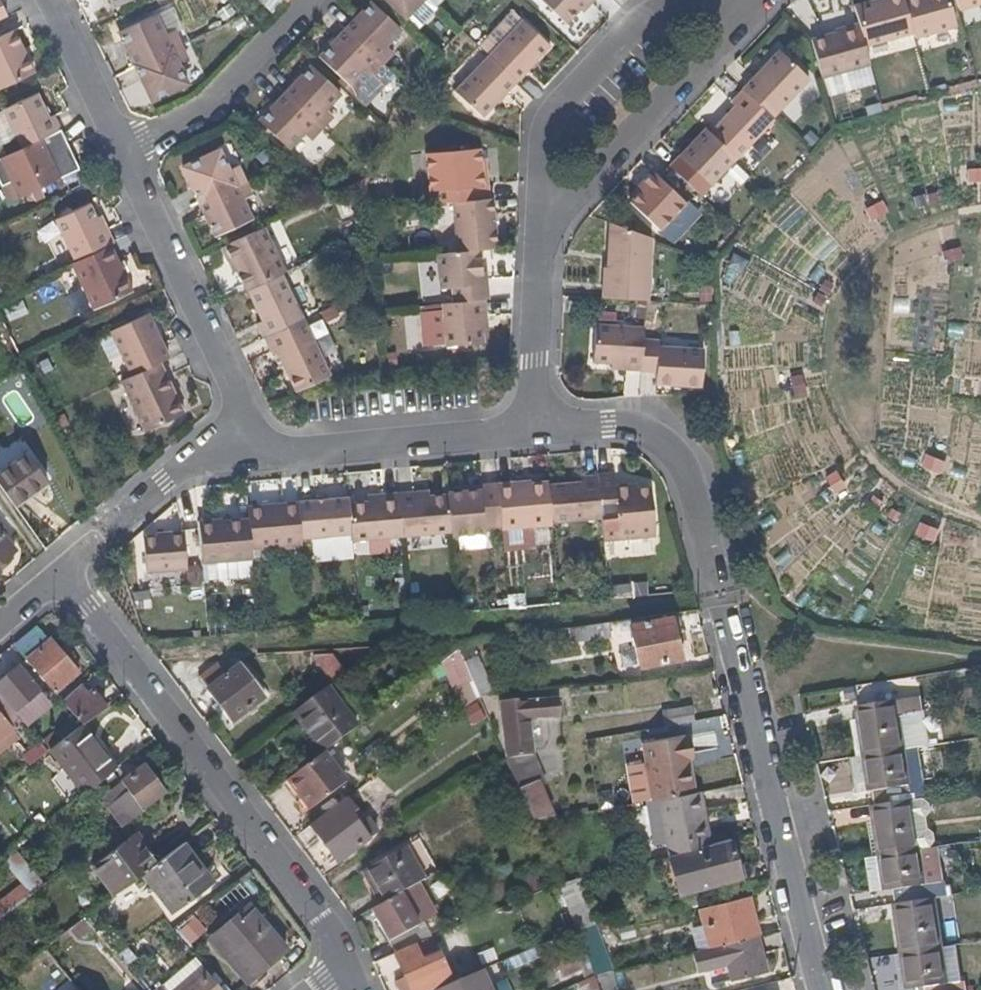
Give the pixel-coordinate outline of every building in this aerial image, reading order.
[(391,10),(401,19),(419,0),(381,0),(391,10)] [(564,23),(577,10),(586,0),(591,4),(594,0),(539,0),(564,23)] [(591,4),(586,0),(577,10),(581,15),(591,4)] [(904,0),(877,0),(853,7),(858,26),(865,48),(914,35),(904,0)] [(949,0),(904,0),(914,35),(915,39),(957,27),(949,0)] [(394,31),(366,4),(343,27),(379,62),(392,49),(384,40),(394,31)] [(181,43),(173,28),(163,32),(155,15),(120,31),(136,65),(181,43)] [(517,83),(552,47),(524,20),(489,56),(517,83)] [(865,48),(858,26),(851,27),(862,66),(869,65),(865,48)] [(379,62),(343,27),(313,58),(340,83),(342,85),(360,66),(369,74),(379,62)] [(862,66),(851,27),(810,39),(820,74),(862,66)] [(13,29),(0,36),(0,88),(34,72),(13,29)] [(187,82),(178,63),(187,58),(181,43),(136,65),(151,98),(187,82)] [(771,118),(807,78),(780,50),(742,91),(771,118)] [(517,83),(489,56),(454,92),(482,118),(517,83)] [(874,84),(869,65),(862,66),(820,74),(821,78),(827,77),(832,97),(874,84)] [(333,93),(304,67),(281,90),(318,126),(330,113),(323,106),(333,93)] [(61,129),(54,115),(48,116),(35,89),(0,104),(20,148),(61,129)] [(281,149),(300,130),(307,137),(318,126),(281,90),(252,122),(281,149)] [(737,160),(773,120),(771,118),(742,91),(732,101),(736,106),(710,134),(736,158),(737,160)] [(79,168),(61,129),(20,148),(0,157),(0,183),(9,202),(79,168)] [(701,197),(736,158),(710,134),(705,130),(670,168),(701,197)] [(427,154),(429,189),(485,184),(483,167),(480,167),(478,150),(427,154)] [(199,201),(244,180),(238,166),(227,170),(220,151),(184,167),(199,201)] [(640,193),(632,201),(662,229),(686,204),(652,171),(642,183),(646,187),(640,193)] [(251,221),(242,200),(251,195),(244,180),(199,201),(216,237),(251,221)] [(640,193),(646,187),(642,183),(636,189),(640,193)] [(493,249),(490,198),(453,201),(457,252),(483,249),(493,249)] [(114,241),(108,229),(101,231),(96,219),(87,201),(55,217),(75,260),(109,244),(114,241)] [(108,229),(102,215),(96,219),(101,231),(108,229)] [(648,300),(650,237),(609,222),(608,265),(603,266),(603,297),(648,300)] [(283,272),(263,226),(220,246),(226,261),(230,259),(235,271),(244,290),(246,289),(279,274),(283,272)] [(92,310),(131,291),(123,273),(118,263),(109,244),(75,260),(70,262),(92,310)] [(485,276),(483,249),(457,252),(442,253),(444,287),(455,286),(456,302),(488,299),(491,299),(490,276),(485,276)] [(235,271),(230,259),(226,261),(232,272),(235,271)] [(128,271),(123,260),(118,263),(123,273),(128,271)] [(300,320),(279,274),(246,289),(260,320),(255,321),(262,338),(300,320)] [(484,329),(483,315),(489,315),(488,299),(456,302),(445,303),(448,346),(485,342),(484,329)] [(165,359),(144,313),(108,331),(128,377),(157,363),(165,359)] [(326,376),(300,320),(262,338),(269,353),(276,350),(295,391),(326,376)] [(638,377),(638,334),(587,334),(586,372),(607,372),(622,371),(622,377),(638,377)] [(654,350),(654,345),(642,345),(640,377),(654,377),(654,350)] [(700,386),(700,350),(654,350),(654,377),(653,386),(700,386)] [(181,413),(157,363),(128,377),(119,380),(142,432),(181,413)] [(47,485),(27,457),(0,476),(0,488),(14,508),(47,485)] [(613,473),(597,475),(597,477),(599,495),(601,519),(602,537),(602,540),(603,540),(654,535),(649,487),(630,488),(630,484),(614,485),(613,473)] [(601,519),(599,495),(597,477),(597,475),(579,476),(580,484),(547,488),(550,523),(601,519)] [(547,488),(547,481),(540,482),(544,525),(551,525),(550,523),(547,488)] [(544,525),(540,482),(513,484),(512,482),(496,483),(499,510),(500,525),(500,529),(544,525)] [(499,510),(496,483),(478,484),(479,487),(463,489),(447,489),(447,491),(449,510),(451,531),(451,536),(483,533),(482,527),(500,525),(499,510)] [(451,531),(449,510),(447,491),(428,493),(414,495),(413,489),(397,490),(399,511),(400,535),(451,531)] [(400,535),(399,511),(397,490),(377,493),(378,497),(366,498),(347,501),(349,525),(350,534),(351,540),(400,535)] [(347,501),(347,496),(296,501),(298,522),(300,540),(350,534),(349,525),(347,501)] [(300,540),(298,522),(296,501),(247,506),(248,519),(250,548),(300,544),(300,540)] [(245,560),(241,519),(215,521),(214,518),(209,518),(208,519),(197,520),(201,556),(202,564),(245,560)] [(250,548),(248,519),(241,519),(245,560),(251,560),(250,548)] [(141,537),(144,574),(186,570),(183,530),(154,533),(154,536),(141,537)] [(0,536),(0,562),(12,551),(0,536)] [(607,591),(608,599),(628,597),(627,586),(607,588),(607,591)] [(678,617),(632,627),(640,668),(681,661),(676,634),(681,633),(678,617)] [(571,638),(604,640),(605,628),(572,626),(571,638)] [(24,655),(45,638),(35,627),(17,643),(15,645),(15,646),(23,656),(24,655)] [(77,674),(68,664),(73,660),(65,649),(59,653),(49,640),(24,661),(53,694),(77,674)] [(476,656),(473,642),(453,644),(457,653),(460,660),(476,656)] [(457,653),(453,644),(443,646),(437,646),(444,664),(457,653)] [(345,675),(329,657),(314,658),(332,685),(345,675)] [(216,668),(197,682),(229,724),(267,695),(257,682),(253,686),(237,666),(223,677),(216,668)] [(38,691),(16,667),(0,681),(0,697),(13,712),(38,691)] [(80,726),(103,707),(92,693),(87,696),(81,688),(61,704),(73,718),(80,726)] [(357,729),(325,689),(289,716),(321,756),(323,754),(357,729)] [(495,720),(487,698),(478,699),(488,723),(495,720)] [(0,700),(0,720),(8,730),(19,722),(0,700)] [(529,722),(559,718),(557,701),(519,704),(518,701),(500,704),(507,760),(504,760),(515,785),(532,824),(554,820),(540,789),(544,787),(541,780),(530,784),(519,758),(533,755),(529,722)] [(898,751),(889,702),(850,708),(859,757),(898,751)] [(65,737),(80,726),(73,718),(58,729),(65,737)] [(8,730),(0,720),(0,736),(1,735),(8,730)] [(114,769),(102,753),(80,726),(65,737),(49,748),(47,750),(81,794),(93,786),(114,769)] [(49,748),(65,737),(58,729),(43,740),(49,748)] [(696,794),(689,759),(694,758),(690,736),(643,744),(653,802),(658,801),(696,794)] [(49,748),(43,740),(38,745),(44,752),(47,750),(49,748)] [(27,766),(44,752),(38,745),(20,758),(27,766)] [(120,764),(108,748),(102,753),(114,769),(120,764)] [(905,802),(898,751),(859,757),(866,807),(905,802)] [(343,782),(323,754),(321,756),(285,783),(307,811),(343,782)] [(515,785),(504,760),(498,765),(508,787),(515,785)] [(140,808),(163,791),(143,764),(121,782),(125,789),(106,804),(122,826),(141,811),(142,810),(140,808)] [(106,804),(125,789),(121,782),(95,801),(117,829),(122,826),(106,804)] [(706,838),(700,814),(703,813),(699,793),(696,794),(658,801),(667,848),(706,838)] [(348,816),(353,812),(344,801),(308,827),(336,864),(375,834),(364,819),(355,826),(348,816)] [(913,851),(905,802),(866,807),(874,857),(913,851)] [(113,895),(146,871),(157,862),(134,835),(92,867),(113,895)] [(672,854),(707,845),(706,838),(667,848),(669,854),(672,854)] [(740,879),(731,839),(713,844),(707,845),(672,854),(681,893),(740,879)] [(207,887),(188,864),(194,859),(182,843),(157,862),(146,871),(176,911),(207,887)] [(424,883),(407,851),(363,873),(373,892),(380,906),(401,895),(424,883)] [(918,882),(913,851),(874,857),(879,893),(887,892),(919,886),(918,882)] [(213,883),(194,859),(188,864),(207,887),(213,883)] [(562,886),(575,931),(592,926),(579,881),(562,886)] [(928,900),(925,882),(918,882),(919,886),(887,892),(889,907),(928,900)] [(20,903),(29,896),(21,886),(6,898),(13,908),(20,903)] [(380,906),(373,892),(368,894),(376,909),(380,906)] [(431,940),(422,924),(419,926),(401,895),(380,906),(376,909),(372,911),(396,957),(431,940)] [(23,908),(32,901),(29,896),(20,903),(23,908)] [(755,936),(746,900),(702,911),(705,924),(691,928),(696,951),(721,944),(755,936)] [(935,950),(928,900),(889,907),(896,956),(935,950)] [(285,949),(253,911),(243,919),(276,956),(285,949)] [(56,963),(91,937),(96,942),(102,938),(97,933),(85,920),(84,920),(83,920),(82,920),(82,919),(44,948),(56,963)] [(276,956),(243,919),(240,921),(252,937),(232,953),(233,955),(246,970),(253,963),(260,971),(272,961),(276,956)] [(444,943),(461,935),(460,927),(441,936),(444,943)] [(764,972),(755,936),(721,944),(731,981),(764,972)] [(431,940),(396,957),(394,957),(409,989),(432,989),(448,983),(431,940)] [(935,950),(896,956),(902,989),(917,987),(940,984),(935,950)] [(201,969),(199,968),(173,989),(219,989),(201,969)] [(481,973),(443,989),(488,989),(481,973)] [(955,982),(940,984),(917,987),(917,989),(956,989),(955,982)]
